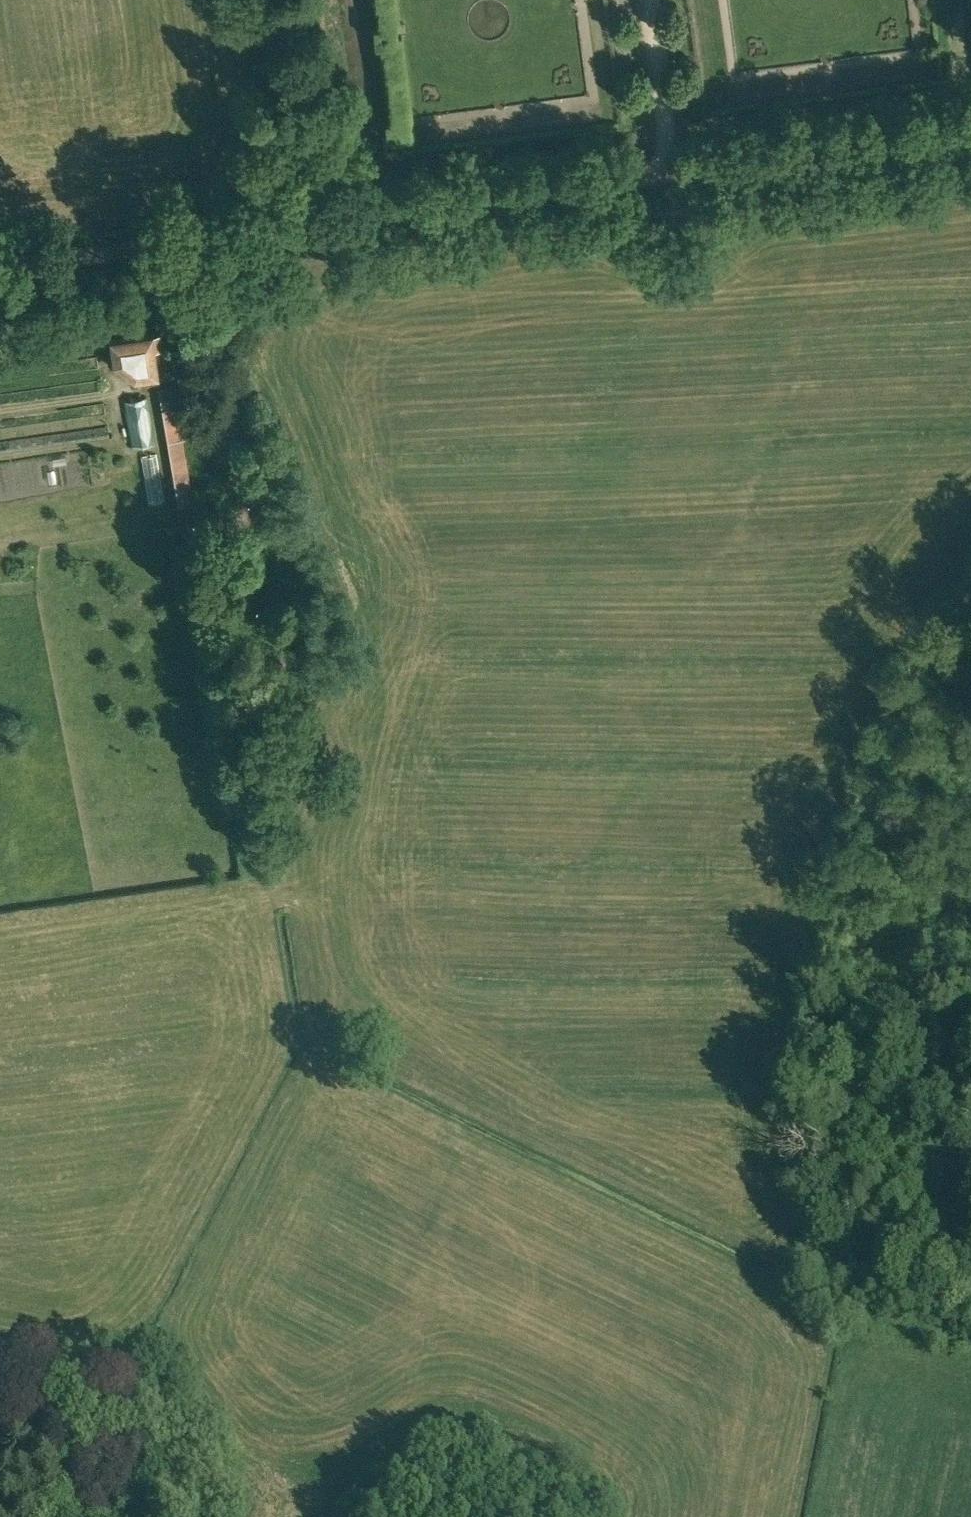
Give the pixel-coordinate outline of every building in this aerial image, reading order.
[(154,348),(163,347),(161,333),(110,341),(114,364),(135,380),(158,377),(154,348)] [(159,387),(170,468),(176,507),(193,504),(183,443),(185,443),(177,385),(159,387)] [(133,447),(154,444),(146,397),(124,401),(133,447)] [(150,503),(165,500),(157,454),(142,457),(150,503)]
